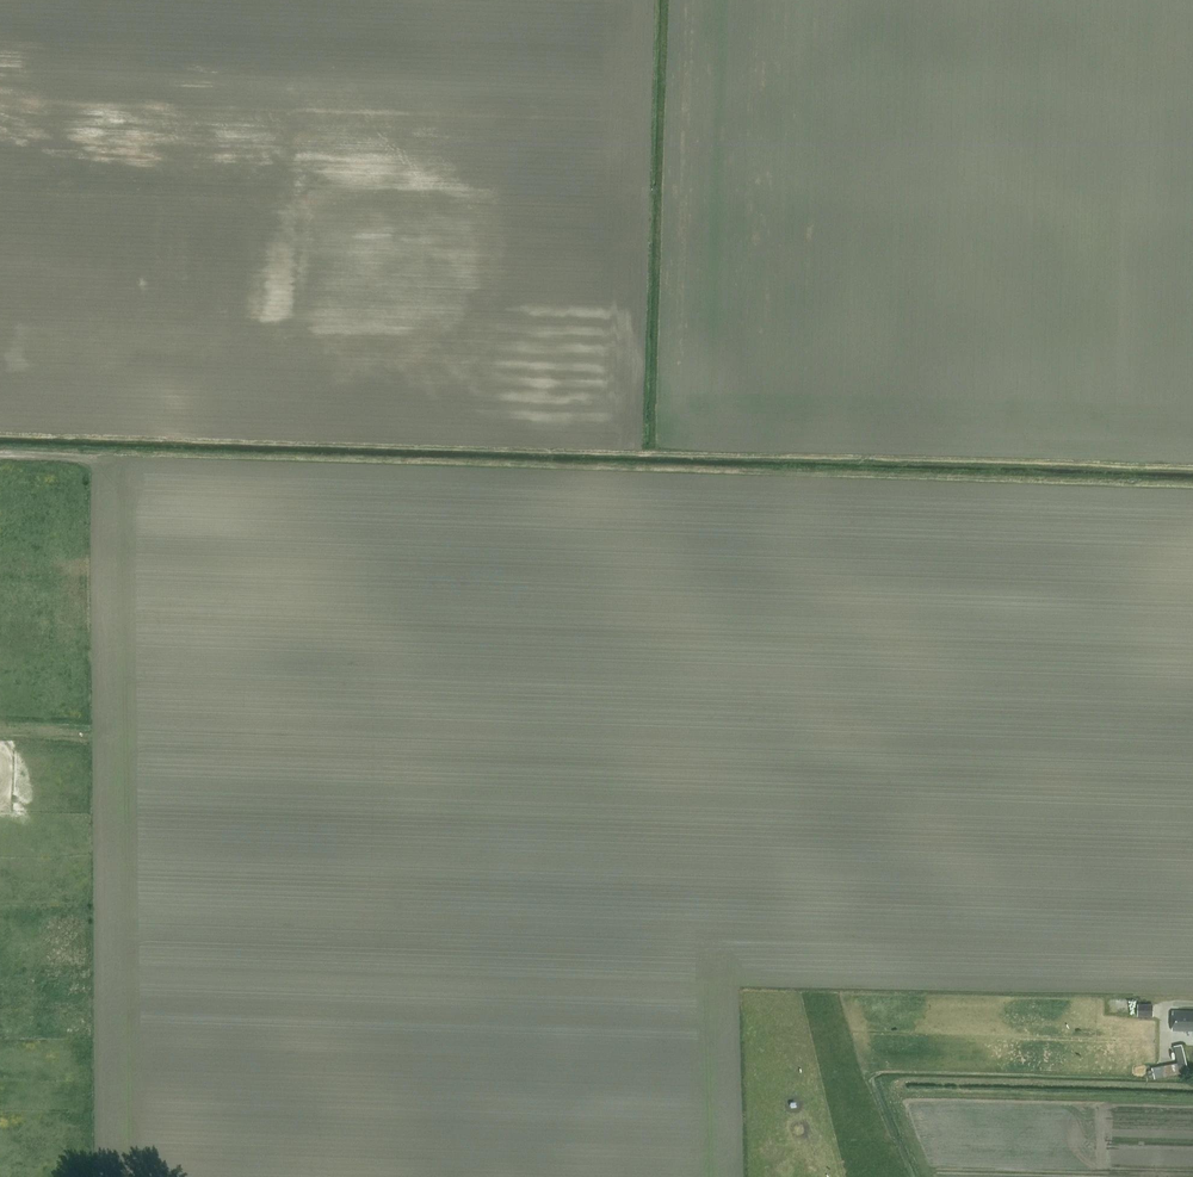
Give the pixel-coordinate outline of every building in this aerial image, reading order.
[(1154,1004),(1138,1004),(1138,1015),(1154,1015),(1154,1004)] [(1172,1011),(1172,1030),(1192,1030),(1192,1012),(1172,1011)] [(1188,1070),(1182,1044),(1174,1045),(1178,1061),(1181,1072),(1188,1070)] [(1155,1077),(1181,1072),(1178,1061),(1152,1067),(1155,1077)]
